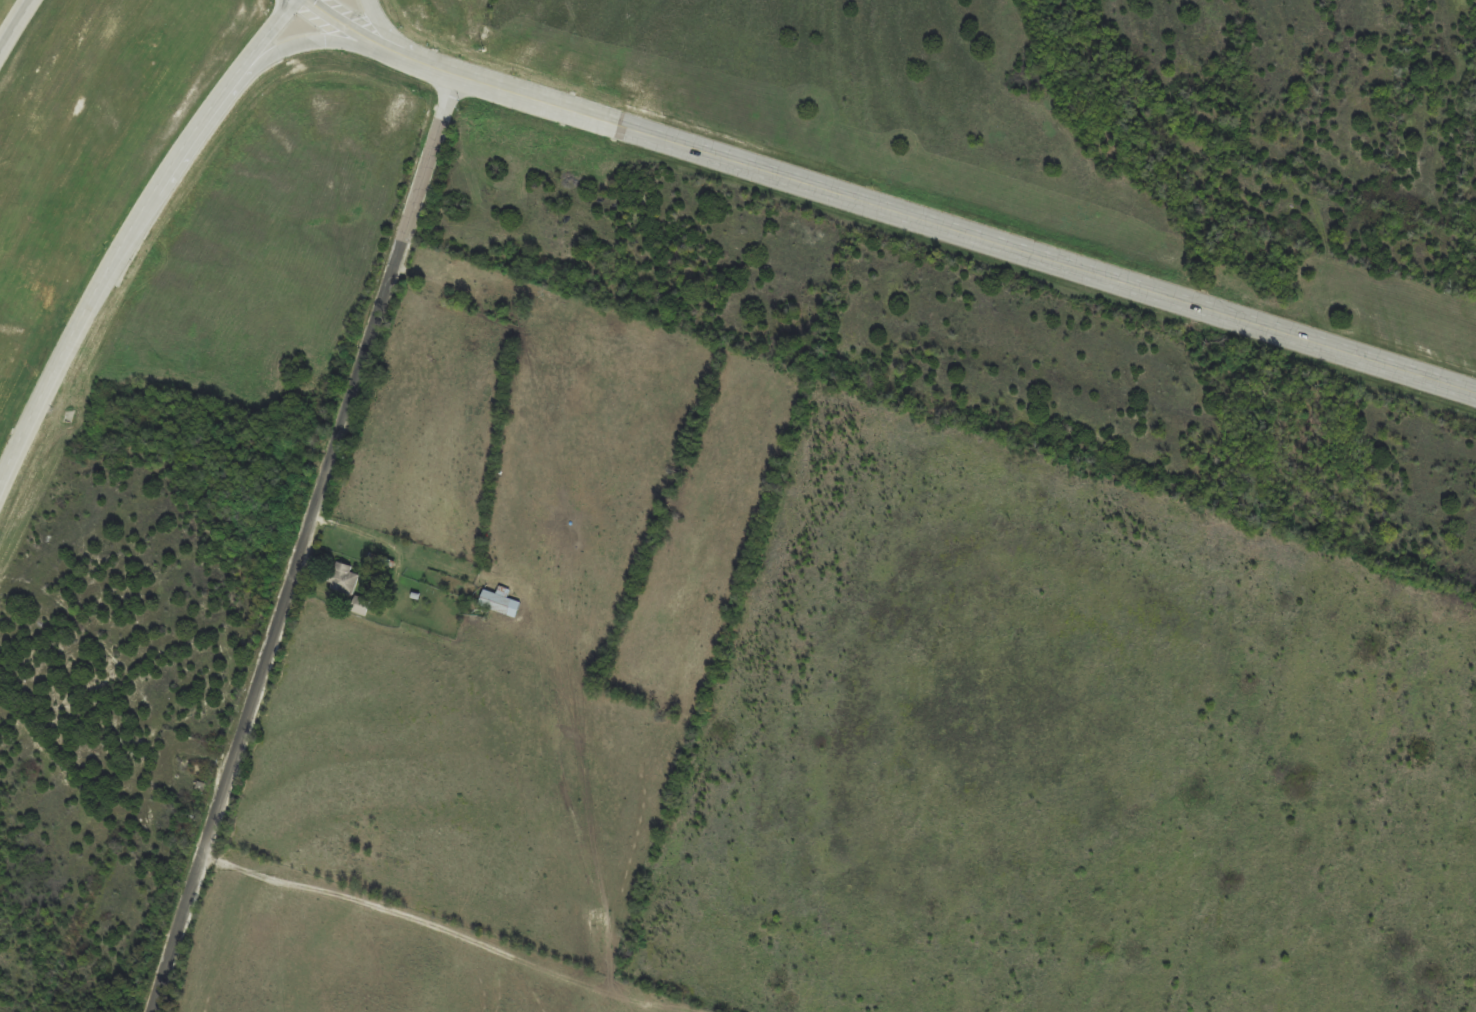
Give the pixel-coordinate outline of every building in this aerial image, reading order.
[(353,573),(355,567),(338,561),(329,588),(354,596),(361,575),(353,573)] [(510,591),(501,588),(499,595),(487,590),(481,606),(517,619),(523,604),(507,598),(510,591)] [(353,611),(368,617),(373,602),(358,597),(353,611)]
